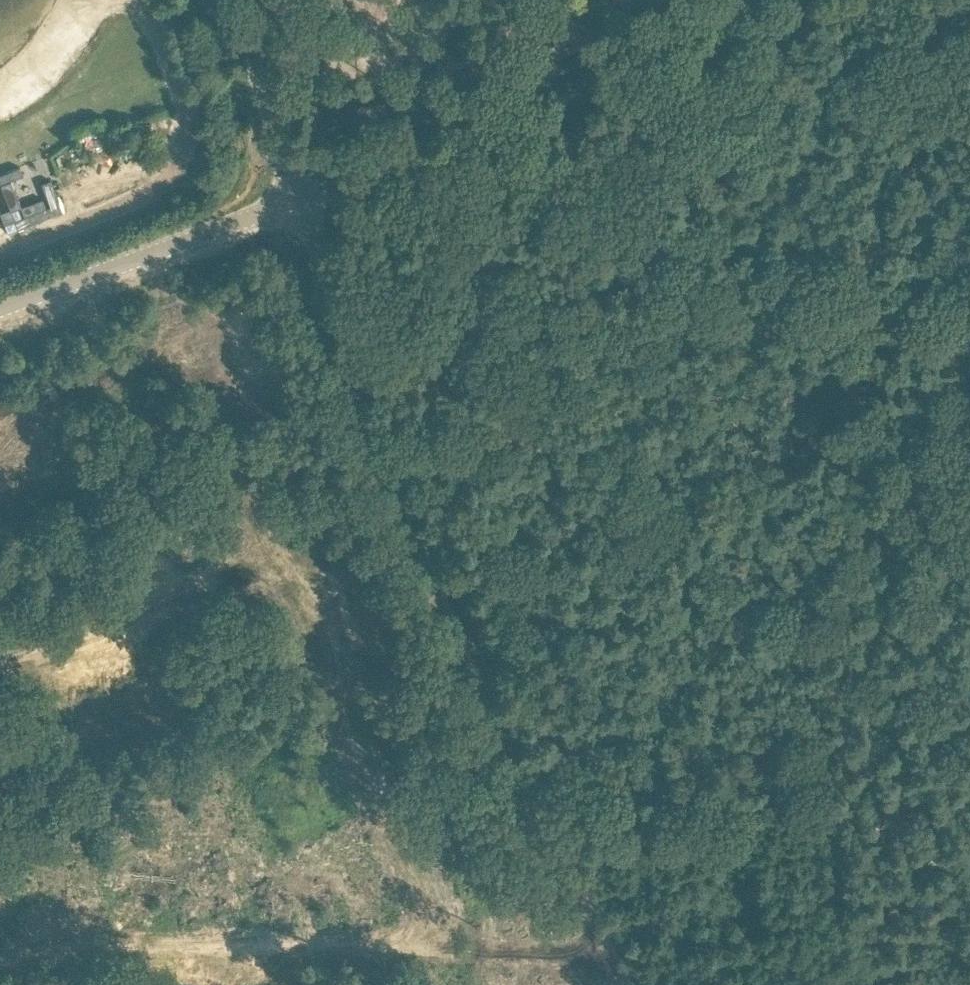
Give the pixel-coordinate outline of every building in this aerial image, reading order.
[(0,171),(0,203),(7,226),(120,191),(116,178),(56,197),(54,193),(22,203),(14,178),(26,174),(23,164),(0,171)]
